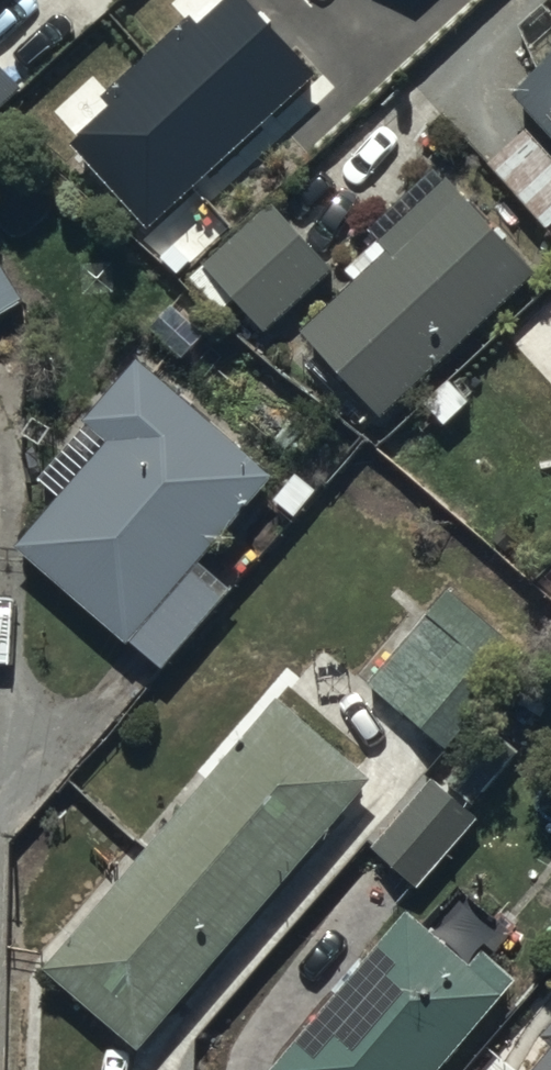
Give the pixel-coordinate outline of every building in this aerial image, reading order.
[(14,0),(0,0),(0,12),(14,0)] [(73,142),(149,225),(314,76),(245,0),(226,0),(199,24),(191,16),(111,88),(121,99),(73,142)] [(27,99),(0,67),(0,123),(27,99)] [(514,103),(550,144),(550,69),(514,103)] [(487,173),(550,241),(550,165),(524,137),(487,173)] [(540,285),(433,175),(367,240),(378,251),(348,280),(360,293),(303,348),(386,434),(540,285)] [(334,275),(270,209),(191,286),(224,319),(236,308),(268,340),(334,275)] [(29,308),(0,263),(0,327),(29,308)] [(60,506),(18,553),(164,682),(229,608),(199,581),(278,491),(141,369),(37,486),(60,506)] [(449,595),(367,689),(453,765),(535,671),(449,595)] [(274,705),(43,977),(141,1061),(372,788),(274,705)] [(432,788),(373,855),(421,897),(479,830),(432,788)] [(280,1069),(457,1069),(527,995),(489,961),(476,975),(417,921),(280,1069)]
